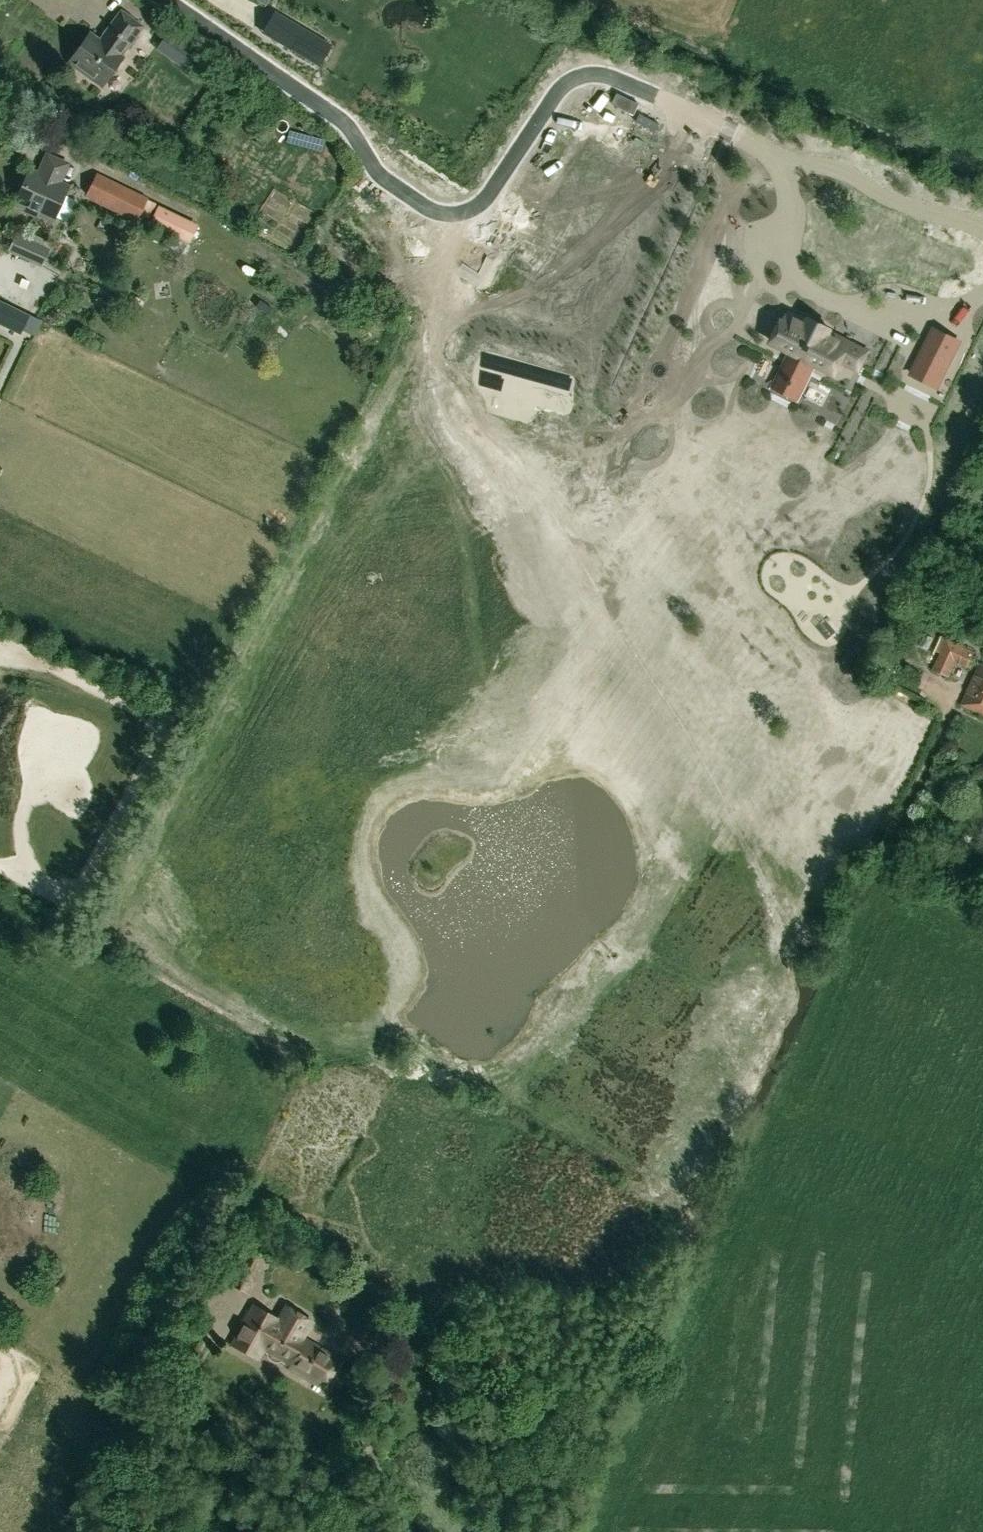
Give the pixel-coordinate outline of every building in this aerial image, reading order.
[(120,58),(140,28),(120,14),(98,43),(90,38),(71,62),(101,87),(121,59),(120,58)] [(330,44),(288,19),(275,41),(317,66),(330,44)] [(197,54),(177,40),(168,33),(155,51),(165,58),(185,72),(197,54)] [(321,144),(325,135),(299,123),(295,133),(321,144)] [(25,209),(23,212),(36,218),(38,215),(52,221),(66,188),(58,184),(66,165),(47,157),(35,183),(27,179),(15,205),(25,209)] [(147,198),(96,173),(84,197),(135,222),(139,215),(148,220),(156,204),(147,199),(147,198)] [(196,223),(160,206),(151,224),(187,241),(196,223)] [(9,254),(41,268),(48,250),(17,235),(9,254)] [(0,300),(0,325),(19,334),(21,330),(33,336),(41,320),(0,300)] [(835,332),(826,328),(823,333),(791,319),(778,349),(799,358),(790,382),(810,391),(820,367),(841,376),(847,363),(853,346),(833,337),(835,332)] [(922,345),(900,392),(922,402),(944,355),(922,345)] [(917,634),(922,620),(911,615),(905,629),(917,634)] [(932,670),(949,678),(956,664),(970,670),(977,653),(946,640),(932,670)] [(962,704),(982,711),(982,666),(979,665),(962,704)] [(249,1243),(228,1284),(249,1294),(270,1253),(249,1243)] [(343,1359),(305,1337),(314,1322),(300,1313),(289,1307),(281,1320),(256,1306),(235,1344),(261,1359),(265,1351),(270,1354),(272,1359),(278,1362),(284,1361),(288,1364),(288,1365),(326,1387),(343,1359)] [(348,1335),(339,1351),(351,1358),(361,1342),(348,1335)]
